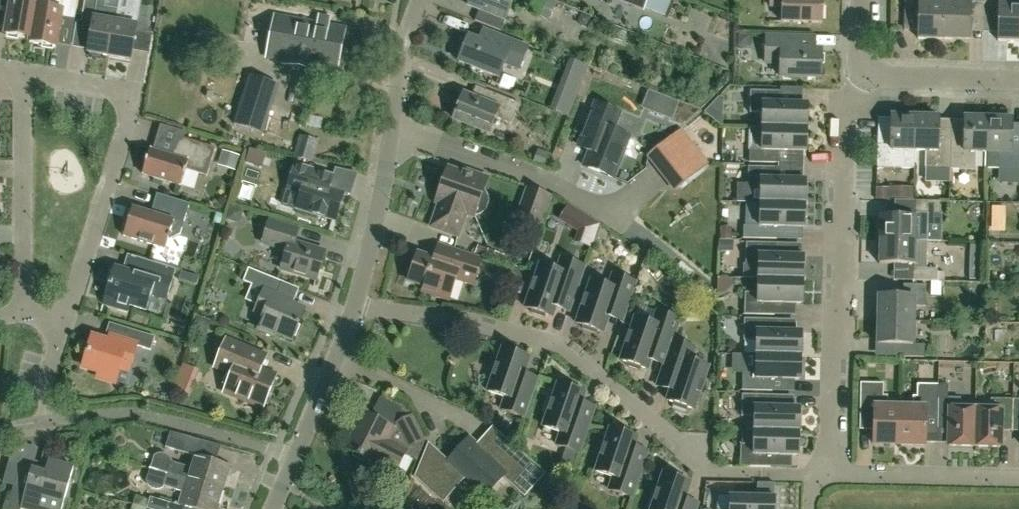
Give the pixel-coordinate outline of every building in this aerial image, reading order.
[(30,43),(37,0),(0,0),(0,2),(10,4),(5,34),(30,39),(29,43),(30,43)] [(75,19),(78,0),(37,0),(30,43),(56,47),(61,17),(75,19)] [(109,56),(117,9),(105,7),(106,1),(103,0),(85,0),(81,22),(92,23),(87,53),(90,53),(92,57),(97,57),(100,55),(109,56)] [(513,0),(470,0),(468,5),(479,9),(474,21),(500,31),(513,0)] [(551,0),(545,0),(537,15),(549,21),(557,3),(551,0)] [(662,0),(622,0),(643,8),(657,13),(662,0)] [(770,6),(782,7),(781,22),(821,23),(822,0),(770,0),(770,6)] [(943,40),(944,2),(927,2),(928,0),(904,0),(904,15),(918,16),(917,39),(943,40)] [(944,2),(943,40),(969,40),(970,17),(984,17),(984,0),(961,0),(961,3),(944,2)] [(984,17),(998,18),(997,41),(1018,42),(1018,0),(984,0),(984,17)] [(139,6),(138,13),(117,9),(109,56),(130,60),(136,31),(147,33),(151,8),(139,6)] [(275,15),(267,58),(285,62),(312,67),(337,71),(345,28),(329,25),(318,23),(275,15)] [(528,47),(498,36),(494,47),(468,36),(466,41),(461,38),(454,55),(460,57),(458,61),(499,77),(505,63),(519,69),(528,47)] [(816,38),(792,38),(765,37),(765,62),(780,63),(780,77),(820,78),(820,51),(816,51),(816,38)] [(576,65),(561,112),(575,116),(590,70),(576,65)] [(264,133),(280,86),(250,75),(234,124),(264,133)] [(762,113),(762,127),(807,128),(807,104),(780,103),(780,91),(750,91),(749,113),(762,113)] [(511,124),(519,103),(492,93),(488,104),(464,94),(454,119),(489,133),(495,118),(511,124)] [(578,147),(589,152),(583,166),(613,178),(629,137),(613,131),(620,113),(595,103),(578,147)] [(890,143),(877,143),(877,168),(913,169),(914,150),(915,117),(891,116),(890,143)] [(939,117),(915,117),(914,150),(926,151),(925,169),(950,169),(950,144),(938,144),(939,117)] [(950,144),(950,169),(974,170),(975,152),(987,152),(988,119),(964,118),(963,145),(950,144)] [(988,119),(987,152),(987,168),(998,169),(998,171),(1018,171),(1018,146),(1011,146),(1012,119),(988,119)] [(761,150),(748,150),(748,163),(778,163),(778,151),(806,152),(807,128),(762,127),(761,150)] [(687,186),(711,166),(684,134),(660,155),(687,186)] [(150,149),(142,174),(181,186),(186,169),(207,176),(215,148),(177,136),(171,156),(150,149)] [(288,189),(283,205),(297,209),(335,221),(343,193),(330,189),(334,176),(333,176),(295,165),(288,189)] [(805,204),(805,180),(778,179),(778,167),(748,167),(747,189),(760,189),(760,203),(805,204)] [(466,213),(474,216),(476,215),(478,214),(480,213),(482,212),(484,210),(485,209),(486,207),(487,204),(487,202),(487,200),(487,198),(487,195),(486,193),(485,191),(484,190),(488,178),(466,171),(465,174),(448,168),(435,202),(439,203),(431,226),(458,236),(466,213)] [(541,227),(552,197),(527,188),(517,218),(541,227)] [(189,204),(161,195),(156,211),(151,214),(132,208),(123,236),(165,249),(168,241),(180,234),(189,204)] [(939,214),(939,202),(915,201),(914,217),(880,216),(880,240),(926,241),(927,214),(939,214)] [(804,228),(805,204),(760,203),(759,226),(746,226),(746,239),(776,239),(776,227),(804,228)] [(316,279),(325,252),(295,243),(299,230),(269,220),(262,242),(286,250),(281,268),(316,279)] [(926,269),(926,241),(880,240),(879,264),(913,264),(912,281),(937,282),(937,269),(926,269)] [(803,280),(803,256),(776,255),(776,243),(746,243),(745,265),(758,265),(758,279),(803,280)] [(423,290),(449,299),(456,278),(473,284),(481,260),(438,245),(434,259),(417,254),(409,281),(424,286),(423,290)] [(983,246),(970,245),(969,280),(982,280),(983,246)] [(584,267),(561,259),(557,271),(539,265),(525,308),(552,317),(555,308),(569,313),(574,295),(584,267)] [(167,299),(176,269),(147,260),(142,275),(114,266),(113,271),(110,272),(108,280),(109,282),(102,304),(128,312),(130,305),(147,310),(151,295),(167,299)] [(280,281),(249,268),(243,281),(264,289),(254,312),(264,316),(258,330),(274,336),(276,333),(291,339),(303,310),(289,303),(290,299),(275,293),(280,281)] [(622,323),(626,311),(635,282),(612,275),(608,287),(591,281),(576,323),(583,326),(582,329),(595,333),(596,330),(603,333),(608,318),(622,323)] [(723,295),(744,294),(743,277),(722,278),(723,295)] [(802,304),(803,280),(758,279),(757,293),(744,292),(744,315),(774,315),(774,303),(802,304)] [(878,320),(914,321),(914,306),(925,307),(926,285),(903,285),(903,297),(878,296),(878,320)] [(639,370),(640,367),(647,370),(650,362),(664,366),(670,348),(672,341),(679,320),(656,312),(652,324),(635,318),(620,361),(627,363),(626,366),(639,370)] [(774,319),(744,318),(743,341),(756,341),(756,355),(801,356),(801,332),(774,331),(774,319)] [(914,321),(878,320),(877,344),(902,345),(901,356),(924,357),(925,345),(913,345),(914,321)] [(151,350),(155,337),(128,328),(124,341),(110,336),(108,342),(92,337),(83,367),(99,372),(97,377),(115,382),(119,367),(129,370),(136,345),(151,350)] [(267,356),(248,349),(226,339),(214,367),(231,374),(224,391),(263,407),(276,376),(261,370),(267,356)] [(656,388),(669,393),(667,400),(674,403),(673,406),(686,410),(687,407),(694,410),(700,393),(703,394),(706,384),(703,383),(709,367),(691,361),(695,349),(672,341),(670,348),(664,366),(656,388)] [(538,377),(524,372),(529,358),(522,356),(523,353),(510,348),(509,351),(502,349),(496,365),(493,364),(490,375),(493,376),(487,391),(505,397),(501,410),(524,417),(538,377)] [(800,380),(801,356),(756,355),(755,369),(742,368),(742,391),(772,391),(772,379),(800,380)] [(873,444),(899,445),(900,407),(887,407),(887,396),(883,396),(883,384),(860,383),(860,414),(874,414),(873,444)] [(582,401),(585,394),(578,391),(579,388),(565,384),(564,387),(558,384),(552,401),(549,400),(545,410),(548,411),(543,426),(560,433),(556,445),(579,453),(589,424),(595,406),(582,401)] [(937,433),(938,385),(917,384),(917,396),(913,396),(912,408),(900,407),(899,445),(925,445),(925,422),(936,422),(935,433),(937,433)] [(947,385),(938,385),(937,433),(949,433),(948,446),(974,446),(975,409),(960,409),(960,398),(947,398),(947,385)] [(772,395),(742,394),(741,417),(754,417),(754,431),(799,432),(799,408),(772,407),(772,395)] [(1001,424),(1012,425),(1013,399),(990,399),(990,409),(975,409),(974,446),(1000,447),(1001,424)] [(362,457),(358,465),(359,469),(375,477),(379,476),(383,468),(395,474),(405,453),(404,449),(408,447),(408,448),(423,440),(410,417),(396,424),(394,428),(361,412),(354,424),(358,426),(346,449),(362,457)] [(445,465),(434,454),(428,450),(417,476),(433,490),(436,486),(438,488),(439,489),(441,490),(442,490),(443,490),(445,490),(446,489),(447,489),(448,488),(460,475),(485,498),(504,477),(524,494),(543,473),(544,475),(545,474),(493,426),(492,427),(499,434),(490,443),(486,439),(479,447),(469,438),(445,465)] [(617,431),(610,429),(604,445),(601,444),(598,455),(601,456),(595,471),(613,477),(609,490),(632,497),(648,450),(634,446),(637,438),(630,436),(631,433),(618,428),(617,431)] [(798,456),(799,432),(754,431),(753,445),(740,444),(740,466),(770,467),(770,455),(798,456)] [(167,473),(222,490),(229,466),(220,463),(225,447),(174,433),(169,449),(194,457),(191,468),(170,461),(171,459),(169,457),(167,455),(165,453),(162,453),(159,453),(156,454),(153,455),(149,469),(167,473)] [(48,460),(45,473),(20,466),(9,463),(4,483),(14,486),(7,508),(22,508),(23,508),(62,508),(73,467),(48,460)] [(222,490),(167,473),(149,469),(145,480),(147,484),(149,487),(153,488),(156,489),(160,488),(162,487),(163,486),(184,492),(180,504),(184,505),(184,507),(154,499),(151,508),(216,508),(222,490)] [(690,483),(683,481),(684,478),(671,474),(670,476),(663,474),(657,491),(654,490),(651,500),(654,501),(651,508),(696,508),(699,502),(685,498),(690,483)] [(775,497),(730,496),(717,496),(716,508),(774,508),(775,497)]
